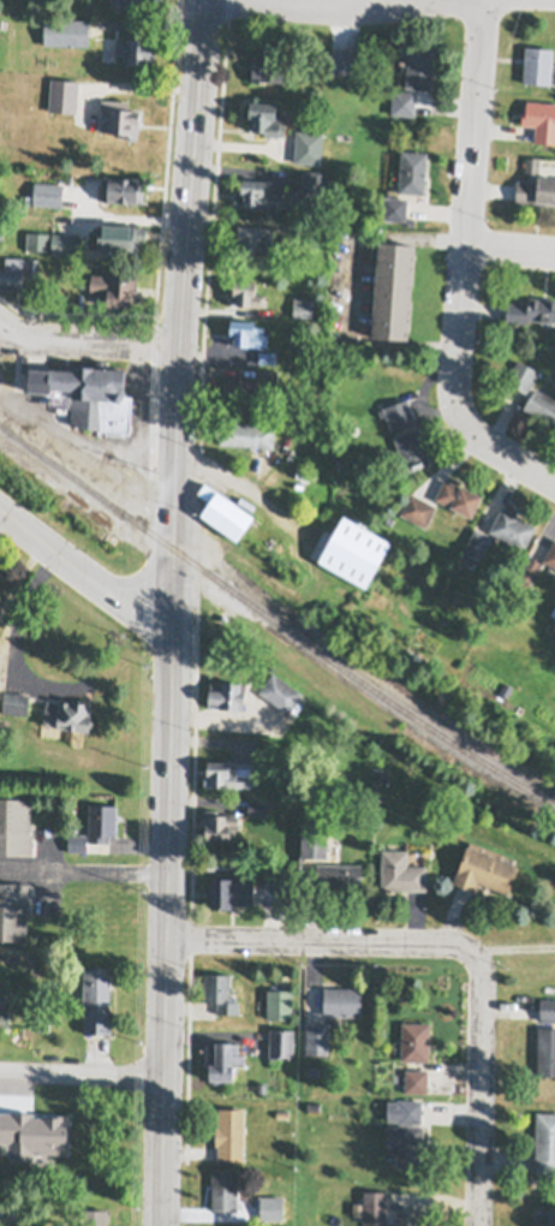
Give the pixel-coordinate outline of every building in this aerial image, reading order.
[(89,17),(89,43),(44,42),(44,16),(89,17)] [(135,63),(132,63),(130,61),(130,60),(126,60),(126,56),(117,56),(118,35),(151,36),(151,40),(156,40),(155,61),(137,60),(137,61),(135,63)] [(258,59),(258,50),(262,50),(262,37),(285,38),(282,81),(259,79),(259,81),(252,79),(253,59),(258,59)] [(525,44),(554,47),(550,83),(523,81),(525,44)] [(408,47),(435,48),(431,88),(406,87),(408,47)] [(359,72),(332,72),(332,49),(359,49),(359,72)] [(52,76),(79,78),(77,111),(49,108),(52,76)] [(392,113),(393,90),(416,91),(414,114),(392,113)] [(102,97),(129,100),(129,106),(133,107),(141,107),(138,136),(135,138),(130,138),(126,135),(127,131),(121,131),(123,129),(119,129),(119,130),(101,129),(101,127),(100,127),(102,97)] [(250,100),(276,101),(276,108),(282,108),(282,113),(281,113),(281,121),(286,123),(285,135),(265,133),(265,129),(250,127),(250,114),(250,100)] [(526,100),(554,102),(554,143),(535,141),(536,125),(521,124),(523,108),(526,108),(526,100)] [(297,129),(323,131),(321,162),(294,160),(297,129)] [(401,149),(426,150),(424,192),(398,190),(401,149)] [(526,155),(539,156),(538,171),(526,169),(526,155)] [(321,191),(321,192),(302,191),(303,168),(322,169),(322,172),(329,172),(328,191),(321,191)] [(537,173),(554,175),(554,204),(515,201),(517,179),(537,181),(537,173)] [(102,174),(109,175),(109,174),(139,174),(139,178),(144,178),(144,200),(137,200),(137,201),(107,200),(107,198),(102,198),(102,174)] [(235,178),(243,178),(243,175),(265,177),(265,179),(284,180),(282,204),(268,203),(268,207),(252,206),(252,204),(247,204),(249,202),(245,202),(245,201),(234,201),(235,178)] [(25,201),(26,194),(34,195),(35,180),(64,181),(62,203),(34,202),(25,201)] [(407,197),(406,219),(383,219),(383,196),(407,197)] [(103,221),(131,221),(131,222),(141,222),(141,225),(147,225),(147,238),(141,238),(139,254),(123,254),(124,248),(114,248),(114,250),(112,250),(112,248),(95,246),(95,224),(100,224),(100,221),(103,221)] [(238,222),(263,224),(262,225),(274,226),(273,250),(243,249),(243,238),(238,237),(238,222)] [(309,231),(310,225),(323,227),(322,233),(309,231)] [(48,246),(28,246),(28,230),(48,230),(48,246)] [(53,231),(79,231),(79,252),(52,252),(53,231)] [(414,243),(408,337),(372,334),(378,240),(414,243)] [(23,286),(0,285),(0,267),(6,267),(6,255),(24,255),(24,272),(23,272),(23,286)] [(28,256),(40,257),(38,274),(28,274),(28,256)] [(91,272),(112,273),(112,272),(132,272),(132,275),(137,275),(137,291),(133,291),(132,305),(107,304),(108,292),(90,291),(91,287),(90,287),(91,272)] [(234,276),(257,278),(256,291),(262,291),(262,292),(265,292),(265,300),(267,300),(267,305),(244,304),(244,303),(231,302),(231,290),(233,290),(234,276)] [(296,294),(296,291),(303,291),(303,294),(312,296),(312,316),(293,316),(293,294),(296,294)] [(529,296),(554,298),(554,321),(529,319),(527,322),(506,320),(507,300),(527,302),(529,296)] [(257,344),(228,343),(228,329),(231,329),(231,317),(255,317),(255,325),(264,325),(264,332),(268,332),(268,346),(257,346),(257,344)] [(258,349),(278,350),(276,362),(258,361),(258,349)] [(29,367),(50,368),(50,367),(73,368),(73,363),(97,364),(97,358),(107,358),(106,365),(126,367),(125,389),(127,393),(132,394),(130,432),(97,427),(79,425),(71,419),(72,388),(70,388),(70,405),(66,405),(66,411),(58,410),(58,404),(49,404),(49,389),(29,388),(29,367)] [(506,380),(518,358),(539,370),(526,392),(506,380)] [(223,404),(225,381),(227,381),(227,375),(247,376),(257,377),(257,367),(279,368),(278,381),(262,381),(262,392),(255,392),(255,399),(251,399),(251,405),(238,405),(238,404),(223,404)] [(535,386),(554,398),(554,422),(554,424),(523,407),(535,386)] [(383,405),(408,397),(417,421),(392,430),(383,405)] [(220,419),(275,424),(274,446),(219,442),(219,435),(216,435),(217,427),(220,427),(220,419)] [(393,434),(418,425),(431,462),(407,471),(393,434)] [(334,457),(344,457),(344,465),(334,465),(334,457)] [(296,465),(316,466),(316,477),(296,476),(296,465)] [(434,498),(444,477),(460,484),(461,483),(483,494),(472,516),(434,498)] [(201,513),(209,500),(198,492),(205,481),(217,488),(255,514),(237,538),(201,513)] [(400,513),(411,492),(437,505),(426,526),(400,513)] [(489,529),(502,505),(521,516),(520,517),(536,525),(524,548),(489,529)] [(318,559),(344,513),(392,541),(366,587),(318,559)] [(462,549),(476,526),(493,536),(479,559),(462,549)] [(542,560),(554,536),(554,567),(542,560)] [(532,582),(518,575),(529,554),(543,561),(532,582)] [(461,563),(465,555),(473,560),(470,567),(461,563)] [(271,671),(302,692),(288,712),(258,691),(271,671)] [(208,706),(209,688),(210,679),(245,680),(244,708),(234,708),(234,707),(208,706)] [(499,691),(505,682),(513,686),(506,696),(499,691)] [(4,691),(30,692),(28,714),(2,712),(4,691)] [(44,722),(47,698),(60,701),(60,700),(72,701),(72,700),(88,701),(88,703),(91,703),(90,714),(91,714),(91,718),(94,720),(92,725),(91,726),(90,726),(90,730),(58,726),(58,724),(44,722)] [(208,760),(231,761),(235,762),(235,766),(237,766),(237,764),(251,764),(250,774),(251,774),(251,786),(223,786),(223,785),(214,785),(204,785),(204,772),(208,772),(208,760)] [(32,853),(0,853),(0,797),(31,797),(30,822),(32,822),(32,853)] [(249,799),(268,801),(267,814),(247,813),(249,799)] [(89,803),(117,804),(115,835),(109,835),(109,841),(88,840),(86,851),(67,850),(68,833),(88,833),(89,803)] [(204,808),(216,808),(216,814),(226,814),(226,815),(238,815),(238,828),(229,828),(229,838),(205,838),(205,825),(204,825),(204,808)] [(304,820),(326,821),(326,828),(327,828),(327,857),(315,857),(315,865),(302,865),(302,857),(302,827),(304,827),(304,820)] [(453,881),(458,867),(459,868),(467,845),(469,845),(470,841),(502,853),(500,858),(519,864),(508,892),(479,881),(476,889),(453,881)] [(382,849),(408,849),(408,864),(426,865),(426,889),(381,889),(382,849)] [(317,863),(362,863),(362,888),(316,887),(317,863)] [(211,877),(232,877),(232,879),(253,879),(253,904),(232,904),(232,907),(211,907),(211,898),(207,898),(207,888),(211,888),(211,877)] [(26,939),(0,938),(0,881),(31,882),(30,915),(28,915),(26,939)] [(264,881),(287,881),(287,904),(264,904),(264,881)] [(84,965),(109,965),(109,1012),(111,1012),(111,1032),(84,1032),(85,1004),(84,1004),(84,965)] [(205,972),(231,974),(229,1000),(239,1000),(239,1013),(217,1013),(217,1001),(204,1001),(205,972)] [(324,987),(362,988),(362,1016),(324,1014),(324,987)] [(268,989),(292,989),(292,1018),(267,1018),(268,989)] [(541,998),(554,998),(554,1020),(541,1019),(541,998)] [(8,1026),(0,1026),(0,999),(10,999),(8,1026)] [(37,1030),(37,1020),(49,1022),(49,1030),(37,1030)] [(306,1022),(329,1022),(329,1046),(328,1046),(328,1053),(306,1053),(308,1046),(306,1046),(306,1022)] [(402,1022),(430,1022),(429,1060),(401,1060),(402,1022)] [(538,1026),(554,1026),(554,1075),(538,1075),(538,1026)] [(293,1029),(293,1057),(282,1057),(281,1059),(280,1059),(280,1060),(269,1060),(269,1028),(293,1029)] [(215,1041),(232,1041),(232,1042),(238,1042),(238,1053),(244,1053),(244,1065),(233,1065),(233,1079),(222,1079),(222,1083),(213,1083),(213,1079),(209,1079),(209,1064),(208,1064),(208,1043),(215,1043),(215,1041)] [(308,1066),(320,1066),(320,1075),(308,1075),(308,1066)] [(405,1070),(428,1070),(428,1093),(405,1091),(405,1070)] [(399,1099),(422,1100),(422,1123),(399,1123),(399,1120),(387,1120),(388,1100),(399,1101),(399,1099)] [(49,1102),(67,1102),(67,1126),(49,1126),(49,1102)] [(245,1108),(244,1160),(217,1160),(217,1145),(215,1144),(216,1124),(219,1125),(219,1107),(245,1108)] [(537,1112),(554,1113),(554,1173),(536,1172),(537,1112)] [(398,1124),(424,1125),(423,1167),(396,1166),(396,1156),(386,1156),(387,1126),(398,1126),(398,1124)] [(213,1168),(237,1170),(237,1210),(211,1210),(213,1168)] [(364,1191),(387,1191),(386,1224),(364,1222),(364,1191)] [(261,1196),(282,1196),(282,1219),(261,1219),(261,1196)] [(108,1209),(107,1225),(81,1225),(82,1208),(108,1209)] [(422,1210),(421,1225),(395,1225),(395,1210),(422,1210)] [(536,1210),(554,1210),(554,1225),(533,1225),(533,1222),(536,1224),(536,1210)]
